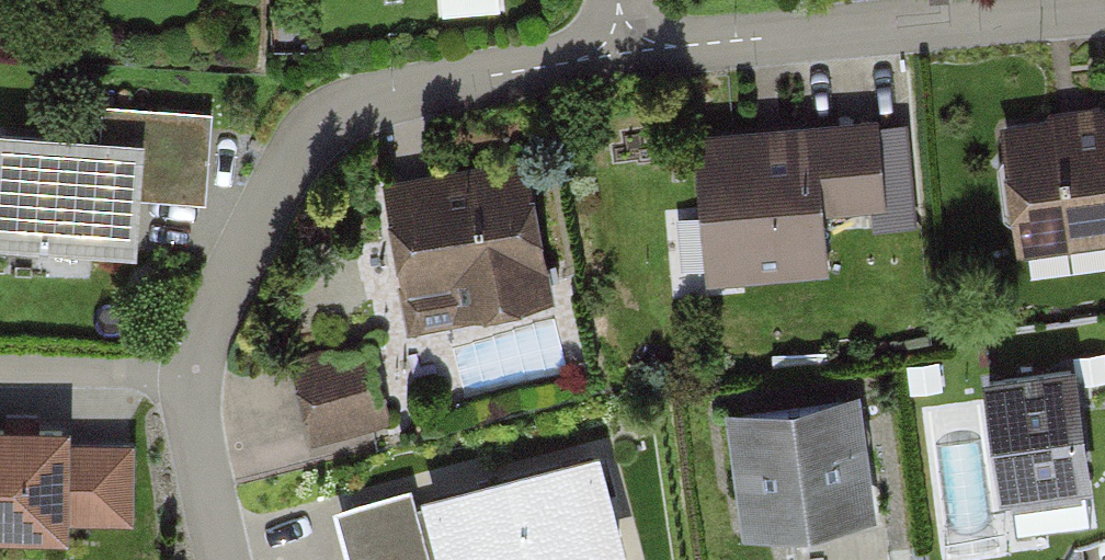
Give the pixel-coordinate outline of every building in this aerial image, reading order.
[(218,118),(106,110),(103,140),(0,133),(0,248),(133,258),(137,201),(211,206),(218,118)] [(1003,129),(1020,255),(1104,244),(1104,116),(1003,129)] [(883,123),(696,139),(709,289),(831,279),(825,217),(891,211),(883,123)] [(551,306),(528,170),(384,193),(407,329),(551,306)] [(394,427),(375,352),(295,372),(313,447),(394,427)] [(1078,376),(983,386),(996,505),(1091,495),(1078,376)] [(875,521),(861,397),(734,412),(748,536),(875,521)] [(64,543),(65,524),(139,526),(141,454),(67,452),(68,436),(0,434),(0,541),(64,543)] [(601,457),(420,505),(417,495),(337,516),(349,559),(629,559),(601,457)]
